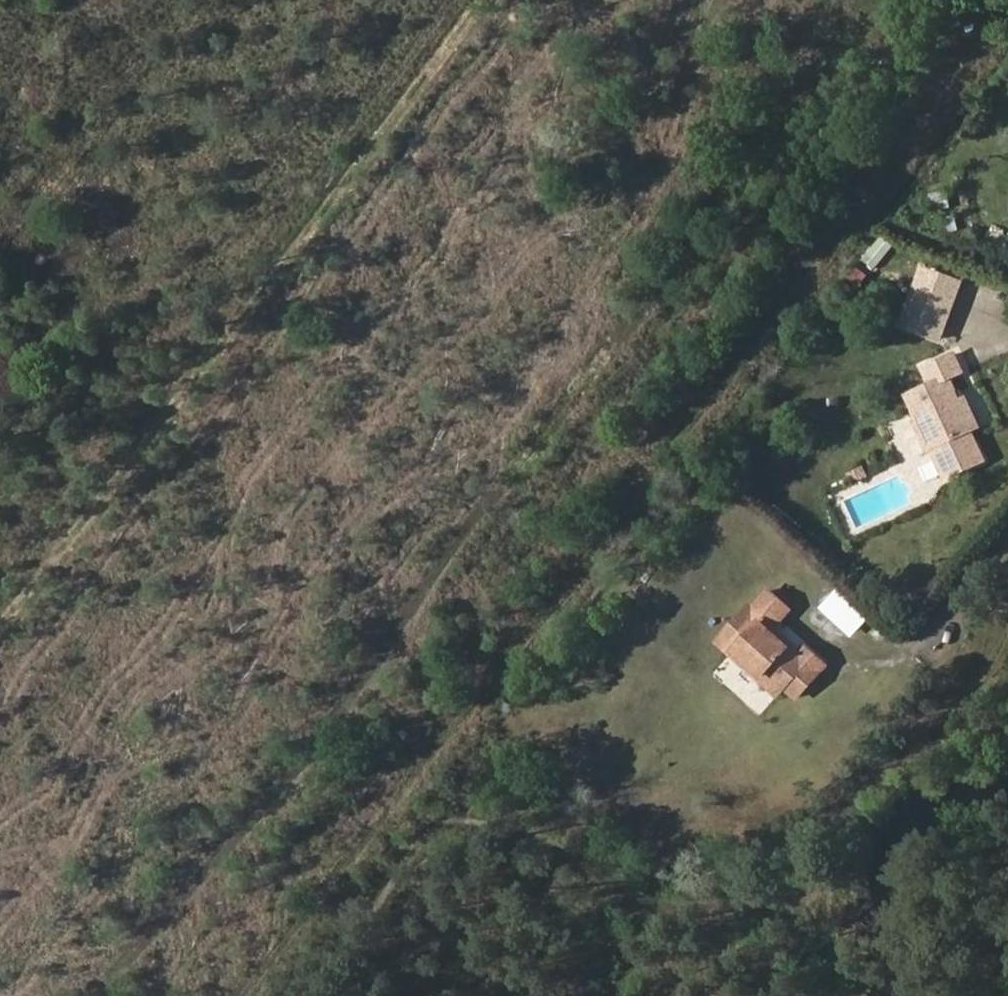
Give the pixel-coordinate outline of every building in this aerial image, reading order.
[(964,281),(926,267),(919,287),(957,300),(964,281)] [(957,300),(919,287),(905,324),(943,338),(957,300)] [(929,370),(938,387),(915,397),(927,424),(934,423),(943,444),(937,451),(951,480),(990,464),(977,435),(984,430),(972,401),(967,403),(956,379),(967,373),(959,356),(929,370)] [(919,425),(931,455),(937,451),(943,444),(934,423),(927,424),(919,425)] [(821,605),(852,633),(867,616),(835,589),(821,605)] [(763,609),(782,627),(797,611),(779,593),(763,609)] [(763,609),(759,606),(726,642),(739,655),(743,652),(787,693),(794,687),(806,699),(834,667),(814,646),(809,651),(782,627),(763,609)]
